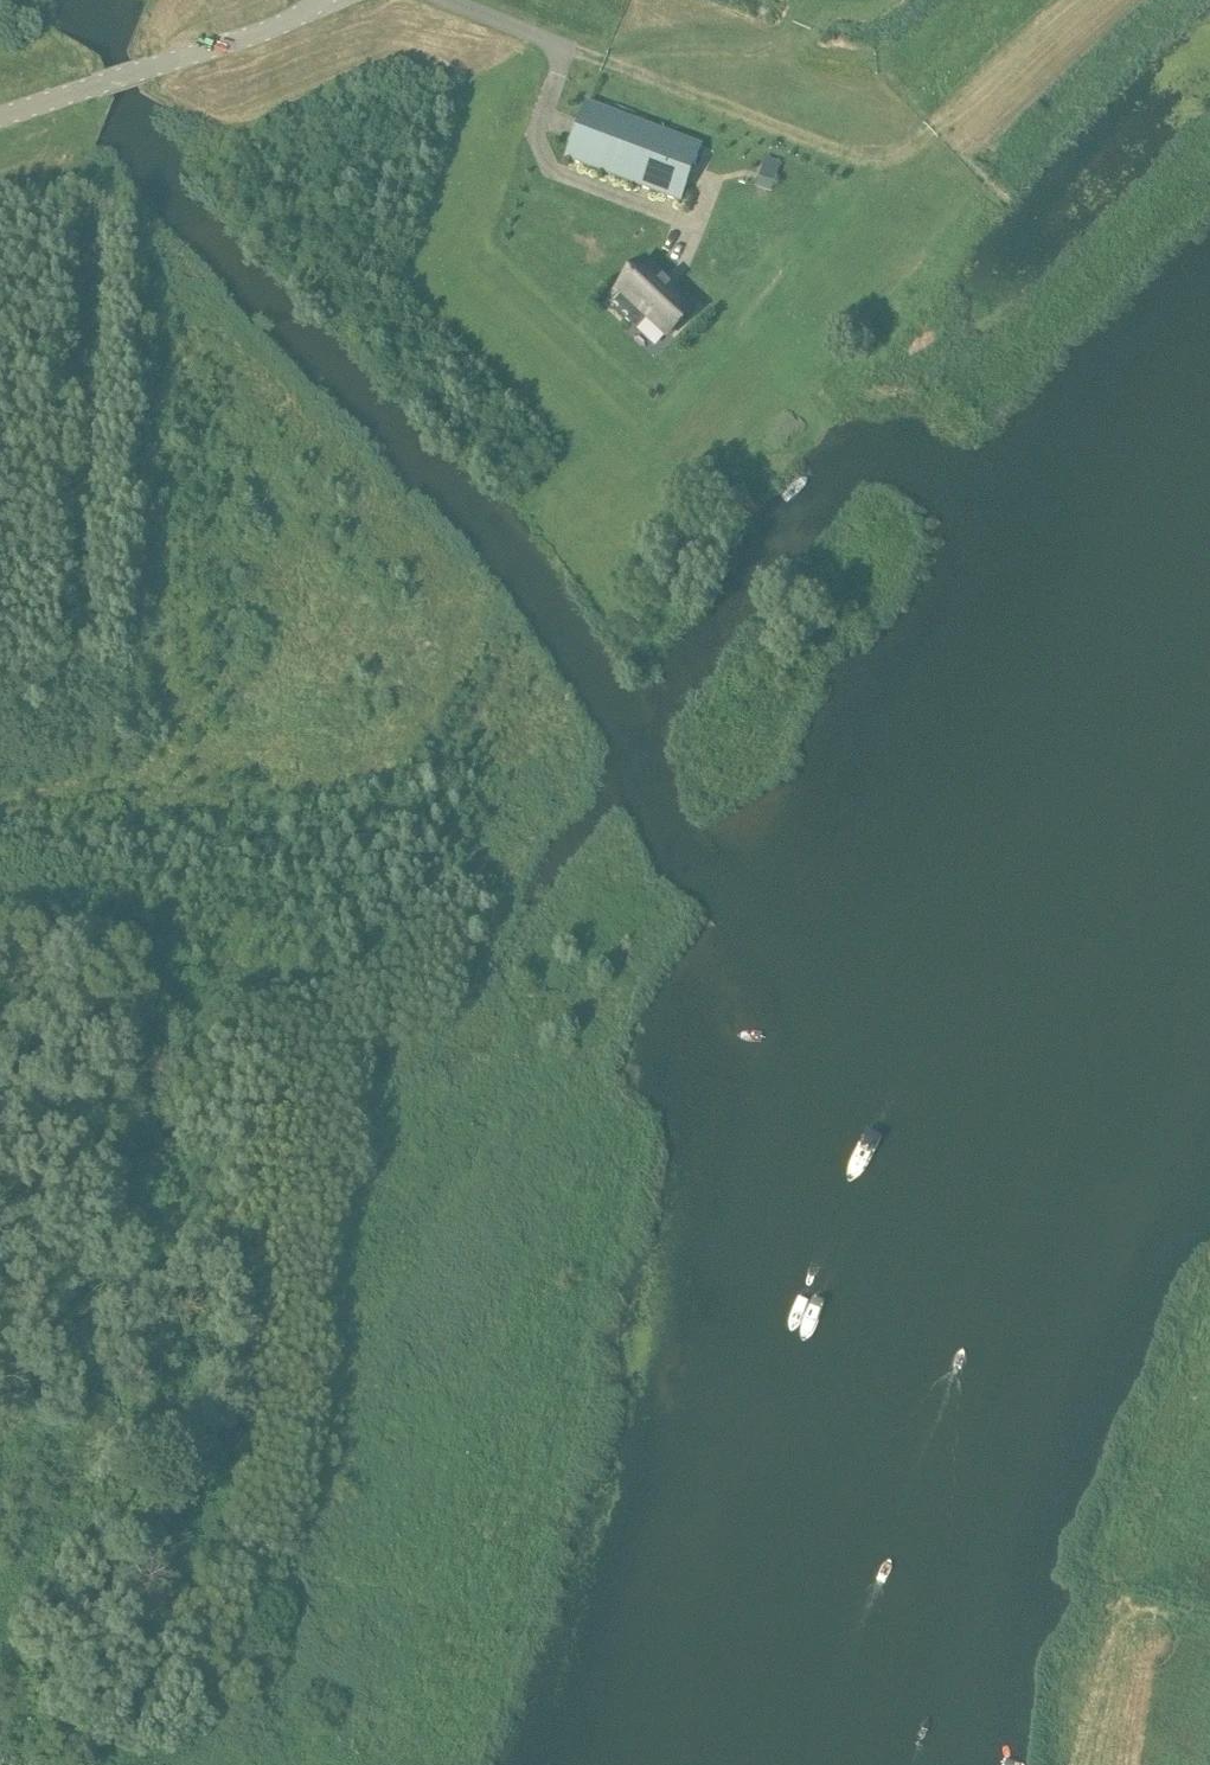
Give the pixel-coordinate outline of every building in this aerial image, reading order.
[(588,102),(567,158),(680,201),(702,145),(588,102)] [(766,156),(755,186),(772,191),(782,161),(766,156)] [(623,290),(611,303),(633,325),(646,312),(669,333),(693,308),(646,263),(621,288),(623,290)]
